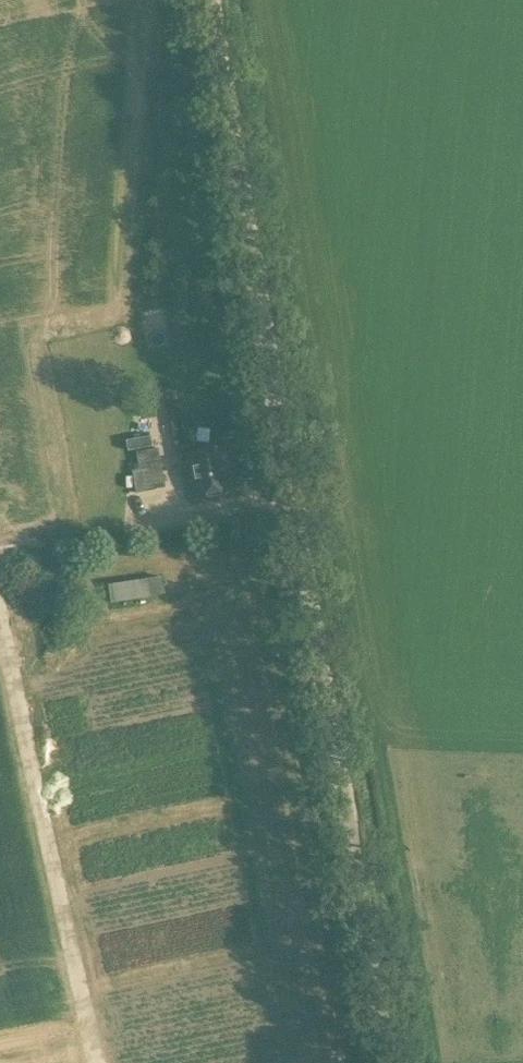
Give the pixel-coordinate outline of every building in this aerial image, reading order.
[(151,436),(128,440),(129,449),(152,445),(151,436)] [(140,468),(133,470),(132,470),(140,509),(170,504),(159,446),(137,451),(140,468)] [(187,454),(195,495),(234,488),(226,446),(187,454)] [(109,582),(112,601),(167,591),(163,572),(109,582)]
